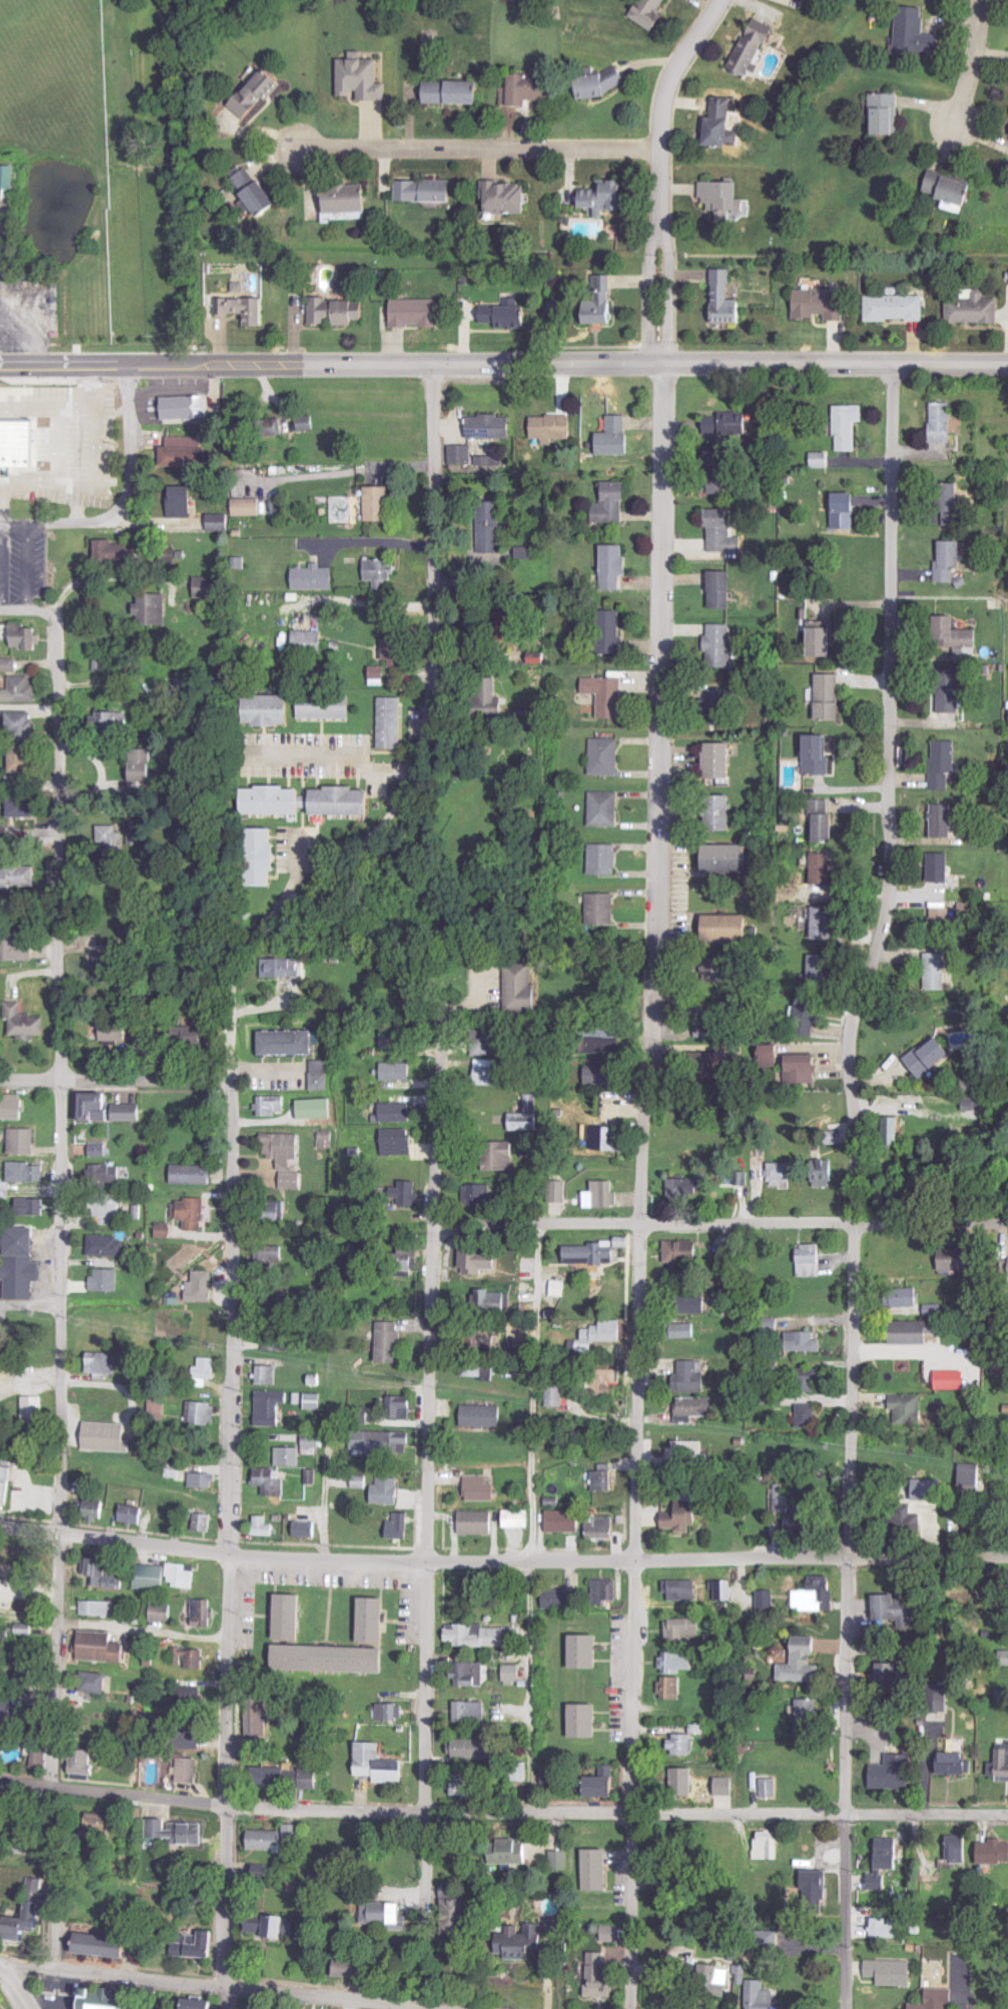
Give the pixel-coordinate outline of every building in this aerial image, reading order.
[(659,33),(667,19),(661,15),(671,0),(647,0),(636,19),(659,33)] [(928,8),(900,7),(900,38),(894,38),(893,53),(945,54),(945,35),(927,35),(928,8)] [(755,77),(780,31),(759,20),(735,66),(755,77)] [(425,42),(438,42),(438,30),(425,31),(425,42)] [(342,59),(342,93),(362,93),(362,100),(389,100),(389,83),(381,83),(381,58),(342,59)] [(584,95),(631,90),(628,65),(609,67),(609,73),(582,76),(584,95)] [(232,105),(249,122),(287,86),(270,69),(232,105)] [(501,83),(501,101),(527,102),(527,96),(555,97),(556,71),(509,69),(508,83),(501,83)] [(484,104),(485,82),(429,80),(429,103),(484,104)] [(902,93),(875,92),(874,106),(880,106),(879,134),(901,135),(902,93)] [(712,144),(742,145),(743,130),(735,130),(735,98),(712,97),(712,144)] [(17,165),(0,165),(0,181),(0,196),(17,197),(17,165)] [(238,175),(260,217),(281,206),(267,178),(259,183),(252,168),(238,175)] [(974,205),(980,182),(935,170),(929,193),(974,205)] [(400,200),(458,201),(458,181),(401,180),(400,200)] [(631,209),(631,180),(607,180),(607,189),(585,189),(585,207),(601,207),(601,218),(609,218),(609,209),(631,209)] [(743,181),(704,182),(704,204),(712,204),(712,211),(720,211),(721,221),(751,220),(750,199),(743,200),(743,181)] [(530,213),(530,182),(487,182),(488,214),(530,213)] [(327,186),(328,213),(371,211),(370,184),(327,186)] [(745,323),(744,299),(733,300),(733,269),(714,269),(714,323),(745,323)] [(587,324),(617,323),(616,274),(597,275),(598,301),(587,301),(587,324)] [(847,321),(848,290),(798,289),(798,317),(828,318),(828,321),(847,321)] [(950,323),(1001,324),(1002,299),(988,298),(988,290),(977,289),(976,298),(950,297),(950,323)] [(927,320),(926,295),(869,296),(869,321),(927,320)] [(484,323),(499,323),(499,327),(531,327),(531,306),(522,306),(522,298),(504,298),(504,305),(484,305),(484,323)] [(359,299),(311,299),(311,324),(358,324),(358,320),(368,320),(368,310),(359,310),(359,299)] [(442,326),(442,299),(394,300),(395,327),(442,326)] [(190,418),(207,418),(207,396),(189,397),(190,418)] [(954,442),(954,402),(934,402),(935,443),(954,442)] [(837,452),(858,452),(858,422),(867,422),(868,405),(838,405),(837,452)] [(711,437),(757,434),(756,412),(709,415),(711,437)] [(471,415),(470,438),(512,440),(513,416),(471,415)] [(629,415),(610,416),(610,432),(599,433),(600,455),(634,454),(633,433),(629,433),(629,415)] [(317,430),(315,416),(300,418),(302,432),(317,430)] [(29,468),(0,467),(0,418),(31,419),(30,426),(29,468)] [(164,445),(163,466),(173,466),(173,471),(201,472),(201,446),(164,445)] [(473,446),(450,446),(451,470),(473,469),(473,446)] [(832,468),(832,453),(813,453),(813,469),(832,468)] [(730,495),(730,474),(710,474),(710,494),(730,495)] [(627,482),(604,482),(604,504),(594,504),(594,524),(627,524),(627,482)] [(195,487),(173,486),(172,518),(194,519),(195,487)] [(369,522),(393,521),(392,486),(368,487),(369,522)] [(962,527),(963,491),(946,491),(945,526),(962,527)] [(858,529),(859,493),(836,492),(835,529),(858,529)] [(235,499),(235,516),(263,516),(263,499),(235,499)] [(503,502),(482,502),(482,562),(502,563),(503,502)] [(733,509),(711,509),(711,553),(744,553),(744,538),(733,537),(733,509)] [(209,531),(230,532),(230,515),(209,515),(209,531)] [(118,539),(98,540),(99,563),(129,562),(129,544),(118,544),(118,539)] [(938,582),(957,582),(957,570),(964,570),(965,540),(944,540),(943,561),(938,561),(938,582)] [(632,576),(632,555),(628,555),(628,545),(606,544),(605,591),(624,591),(625,576),(632,576)] [(537,547),(519,547),(519,559),(537,559),(537,547)] [(248,570),(248,557),(235,557),(235,569),(248,570)] [(394,560),(367,561),(367,582),(377,581),(377,590),(388,590),(388,581),(395,581),(394,560)] [(337,568),(323,568),(323,563),(314,563),(314,568),(296,567),(295,589),(336,590),(337,568)] [(713,609),(734,609),(735,571),(714,571),(713,609)] [(222,578),(198,577),(197,597),(221,598),(222,578)] [(169,624),(168,593),(142,594),(143,625),(169,624)] [(624,655),(626,611),(606,610),(605,654),(624,655)] [(527,641),(528,612),(503,612),(502,640),(527,641)] [(980,630),(962,630),(962,616),(948,616),(948,647),(961,646),(980,646),(980,630)] [(837,657),(837,621),(816,621),(815,656),(837,657)] [(734,624),(709,624),(709,652),(712,652),(712,666),(733,667),(734,624)] [(39,626),(13,626),(13,650),(39,649),(39,626)] [(325,631),(297,632),(297,650),(326,649),(325,631)] [(393,667),(404,667),(405,639),(387,638),(387,661),(393,661),(393,667)] [(959,648),(959,662),(980,661),(979,647),(959,648)] [(96,656),(95,671),(105,672),(105,657),(96,656)] [(19,659),(0,658),(0,675),(19,676),(19,659)] [(386,666),(373,667),(373,687),(387,686),(386,666)] [(943,713),(963,713),(964,669),(944,668),(943,713)] [(843,674),(820,674),(820,721),(843,720),(843,674)] [(38,684),(33,684),(33,676),(12,676),(11,689),(0,689),(0,696),(0,702),(38,703),(38,684)] [(504,676),(487,677),(489,714),(506,713),(504,676)] [(586,694),(602,695),(601,718),(625,719),(625,679),(586,678),(586,694)] [(714,699),(709,699),(708,725),(732,725),(733,689),(714,688),(714,699)] [(295,696),(251,695),(250,726),(285,726),(285,723),(294,723),(295,696)] [(354,698),(302,697),(302,718),(353,720),(354,698)] [(382,749),(405,749),(404,697),(381,698),(382,749)] [(36,741),(37,712),(11,711),(10,741),(36,741)] [(130,712),(99,711),(98,730),(121,731),(121,725),(129,726),(130,712)] [(833,735),(809,735),(809,774),(833,775),(833,735)] [(622,775),(622,739),(593,739),(593,776),(622,775)] [(953,790),(953,772),(959,773),(959,741),(936,741),(935,790),(953,790)] [(709,779),(735,778),(735,743),(709,743),(709,779)] [(12,773),(35,774),(36,748),(13,747),(12,773)] [(133,791),(154,792),(154,749),(134,749),(133,791)] [(305,813),(305,809),(315,809),(314,796),(305,796),(305,787),(248,788),(248,814),(305,813)] [(375,788),(315,788),(315,822),(326,822),(326,818),(374,818),(375,788)] [(620,792),(592,792),(593,827),(621,826),(620,792)] [(735,795),(714,795),(713,831),(735,831),(735,795)] [(11,819),(36,820),(37,798),(11,797),(11,819)] [(813,800),(814,824),(819,823),(820,842),(840,842),(839,814),(832,814),(832,800),(813,800)] [(956,838),(956,804),(936,804),(935,838),(956,838)] [(103,826),(103,853),(127,853),(127,826),(103,826)] [(277,886),(277,872),(280,872),(279,828),(253,829),(254,886),(277,886)] [(144,830),(132,831),(132,847),(145,847),(144,830)] [(620,875),(620,845),(591,844),(590,875),(620,875)] [(752,845),(708,846),(708,873),(752,872),(752,845)] [(833,853),(814,854),(815,884),(834,884),(833,853)] [(952,853),(932,854),(932,883),(953,882),(952,853)] [(37,865),(9,866),(9,869),(0,869),(0,890),(38,889),(37,865)] [(590,894),(590,925),(617,925),(617,894),(590,894)] [(815,907),(816,940),(838,939),(838,907),(815,907)] [(933,922),(953,921),(953,908),(932,909),(933,922)] [(710,941),(753,940),(752,915),(709,916),(710,941)] [(101,956),(102,980),(127,979),(126,940),(114,940),(114,956),(101,956)] [(925,954),(927,991),(947,990),(945,953),(925,954)] [(832,955),(810,956),(811,986),(833,985),(832,955)] [(302,978),(303,959),(266,958),(265,978),(302,978)] [(733,982),(734,960),(719,959),(718,981),(733,982)] [(537,964),(507,964),(507,1008),(537,1008),(537,964)] [(50,1016),(27,1016),(27,1002),(11,1002),(11,1020),(16,1020),(16,1039),(37,1038),(37,1036),(50,1036),(50,1016)] [(797,1022),(821,1023),(821,1003),(798,1002),(797,1022)] [(733,1036),(732,1012),(708,1013),(708,1028),(698,1028),(698,1037),(733,1036)] [(105,1042),(133,1041),(132,1022),(104,1023),(105,1042)] [(317,1054),(317,1030),(264,1031),(264,1056),(317,1054)] [(383,1048),(408,1049),(409,1031),(384,1030),(383,1048)] [(907,1058),(923,1080),(957,1054),(944,1038),(925,1052),(921,1048),(907,1058)] [(716,1065),(749,1065),(749,1045),(717,1045),(716,1065)] [(761,1063),(781,1062),(780,1045),(760,1046),(761,1063)] [(819,1056),(790,1055),(790,1083),(819,1083),(819,1056)] [(587,1066),(586,1085),(612,1086),(613,1060),(594,1059),(594,1067),(587,1066)] [(502,1060),(478,1060),(478,1085),(502,1086),(502,1060)] [(329,1091),(330,1061),(313,1061),(313,1091),(329,1091)] [(413,1063),(383,1064),(384,1081),(414,1081),(413,1063)] [(88,1122),(113,1122),(114,1094),(89,1094),(88,1122)] [(27,1121),(28,1095),(8,1095),(7,1106),(0,1106),(0,1120),(27,1121)] [(288,1096),(260,1097),(260,1106),(260,1116),(278,1116),(278,1113),(288,1112),(288,1096)] [(967,1107),(976,1121),(983,1116),(979,1110),(986,1106),(981,1098),(967,1107)] [(335,1119),(334,1099),(299,1100),(300,1120),(335,1119)] [(413,1103),(381,1104),(382,1123),(413,1122),(413,1103)] [(146,1104),(116,1105),(117,1123),(146,1122),(146,1104)] [(510,1132),(540,1132),(540,1114),(511,1113),(510,1132)] [(904,1118),(888,1117),(888,1139),(904,1140),(904,1118)] [(624,1128),(603,1127),(602,1151),(624,1152),(624,1128)] [(37,1155),(38,1130),(11,1129),(11,1154),(37,1155)] [(414,1155),(414,1129),(384,1130),(384,1156),(414,1155)] [(321,1149),(335,1149),(335,1132),(321,1132),(321,1149)] [(302,1161),(303,1135),(266,1134),(265,1158),(281,1159),(281,1171),(294,1171),(294,1161),(302,1161)] [(92,1158),(110,1157),(110,1142),(91,1143),(92,1158)] [(490,1172),(516,1171),(515,1142),(490,1143),(490,1172)] [(838,1187),(837,1160),(815,1161),(816,1188),(838,1187)] [(9,1183),(46,1182),(45,1166),(32,1166),(32,1162),(9,1163),(9,1183)] [(796,1184),(795,1163),(771,1164),(771,1185),(796,1184)] [(91,1184),(123,1183),(122,1164),(91,1165),(91,1184)] [(175,1184),(214,1185),(214,1166),(176,1165),(175,1184)] [(305,1173),(284,1172),(283,1190),(304,1190),(305,1173)] [(672,1200),(703,1199),(703,1179),(672,1180),(672,1200)] [(569,1203),(569,1182),(552,1181),(552,1203),(569,1203)] [(588,1208),(621,1208),(621,1192),(617,1192),(617,1181),(597,1181),(597,1192),(589,1191),(588,1208)] [(420,1206),(420,1182),(403,1182),(403,1188),(396,1188),(395,1205),(420,1206)] [(490,1205),(493,1187),(471,1183),(468,1202),(490,1205)] [(46,1199),(18,1199),(18,1216),(47,1215),(46,1199)] [(187,1231),(206,1231),(206,1199),(181,1200),(181,1221),(187,1221),(187,1231)] [(288,1202),(275,1202),(275,1221),(288,1221),(288,1202)] [(175,1239),(174,1224),(158,1224),(158,1239),(175,1239)] [(27,1298),(28,1280),(34,1279),(35,1261),(28,1261),(28,1245),(2,1244),(2,1226),(0,1226),(0,1253),(0,1298),(27,1298)] [(128,1238),(92,1236),(91,1256),(127,1258),(128,1238)] [(669,1264),(702,1263),(701,1241),(668,1242),(669,1264)] [(569,1265),(620,1265),(620,1247),(634,1248),(634,1242),(569,1242),(569,1265)] [(801,1278),(825,1277),(824,1246),(800,1246),(801,1278)] [(287,1268),(288,1248),(259,1247),(259,1267),(287,1268)] [(942,1272),(982,1271),(981,1249),(941,1251),(942,1272)] [(462,1275),(485,1276),(485,1270),(500,1270),(500,1253),(463,1251),(462,1275)] [(121,1270),(95,1270),(95,1293),(121,1292),(121,1270)] [(216,1272),(196,1271),(196,1282),(190,1282),(189,1302),(215,1302),(216,1272)] [(568,1282),(555,1281),(554,1297),(568,1297),(568,1282)] [(896,1290),(896,1308),(921,1308),(920,1289),(896,1290)] [(472,1291),(471,1310),(510,1312),(511,1292),(472,1291)] [(687,1315),(711,1314),(710,1293),(686,1294),(687,1315)] [(927,1316),(946,1316),(945,1305),(926,1305),(927,1316)] [(625,1342),(625,1321),(603,1321),(603,1327),(585,1328),(585,1341),(580,1341),(580,1354),(595,1354),(595,1343),(625,1342)] [(401,1323),(381,1322),(379,1364),(401,1364),(401,1323)] [(896,1345),(932,1344),(932,1334),(943,1334),(942,1322),(895,1323),(896,1345)] [(676,1339),(700,1339),(700,1324),(676,1324),(676,1339)] [(825,1341),(816,1341),(816,1332),(788,1332),(788,1353),(825,1352),(825,1341)] [(291,1352),(291,1335),(266,1334),(266,1351),(291,1352)] [(114,1354),(90,1353),(89,1374),(118,1375),(118,1364),(114,1364),(114,1354)] [(218,1359),(201,1358),(201,1367),(195,1367),(195,1387),(209,1387),(209,1380),(217,1380),(218,1359)] [(708,1361),(680,1362),(680,1394),(708,1393),(708,1361)] [(496,1382),(497,1363),(467,1362),(466,1377),(483,1377),(483,1381),(496,1382)] [(1007,1375),(1007,1365),(997,1366),(997,1375),(1007,1375)] [(279,1386),(280,1367),(260,1366),(260,1386),(279,1386)] [(804,1393),(820,1393),(819,1369),(803,1370),(804,1393)] [(939,1390),(969,1391),(970,1372),(940,1371),(939,1390)] [(291,1392),(259,1391),(258,1427),(282,1428),(283,1404),(291,1405),(291,1392)] [(326,1394),(309,1394),(308,1410),(325,1411),(326,1394)] [(924,1395),(892,1396),(892,1411),(898,1411),(898,1425),(924,1425),(924,1395)] [(25,1396),(24,1418),(45,1419),(46,1397),(25,1396)] [(414,1420),(415,1397),(391,1396),(390,1419),(414,1420)] [(682,1416),(716,1417),(716,1398),(682,1398),(682,1416)] [(218,1403),(190,1403),(190,1424),(218,1425),(218,1403)] [(818,1404),(799,1404),(799,1429),(818,1429),(818,1404)] [(505,1407),(464,1405),(463,1427),(504,1429),(505,1407)] [(129,1425),(87,1422),(86,1451),(133,1453),(134,1441),(129,1441),(129,1425)] [(368,1454),(414,1453),(414,1434),(353,1434),(354,1450),(368,1450),(368,1454)] [(322,1435),(305,1435),(305,1456),(323,1455),(322,1435)] [(696,1442),(675,1442),(675,1449),(670,1449),(670,1461),(697,1460),(696,1442)] [(303,1448),(279,1448),(278,1467),(302,1468),(303,1448)] [(614,1491),(614,1464),(597,1464),(597,1492),(614,1491)] [(187,1480),(187,1466),(169,1465),(168,1479),(187,1480)] [(0,1466),(0,1509),(10,1510),(15,1468),(0,1466)] [(281,1480),(280,1469),(256,1470),(256,1487),(265,1486),(266,1496),(288,1496),(287,1480),(281,1480)] [(308,1485),(319,1486),(319,1471),(309,1471),(308,1485)] [(193,1488),(218,1489),(218,1475),(193,1474),(193,1488)] [(488,1476),(468,1476),(468,1501),(498,1502),(498,1484),(488,1484),(488,1476)] [(373,1486),(373,1504),(400,1505),(401,1478),(380,1478),(379,1486),(373,1486)] [(944,1503),(945,1481),(918,1480),(918,1502),(944,1503)] [(786,1484),(777,1484),(777,1513),(792,1513),(791,1496),(786,1496),(786,1484)] [(665,1530),(680,1530),(680,1534),(693,1533),(693,1526),(701,1526),(700,1501),(695,1502),(695,1495),(680,1495),(680,1513),(665,1514),(665,1530)] [(87,1501),(86,1518),(108,1519),(109,1501),(87,1501)] [(817,1532),(817,1504),(797,1504),(796,1515),(790,1515),(789,1531),(817,1532)] [(147,1509),(124,1505),(121,1522),(144,1526),(147,1509)] [(506,1529),(532,1529),(531,1511),(506,1511),(506,1529)] [(583,1512),(548,1511),(548,1533),(583,1534),(583,1512)] [(495,1536),(495,1512),(462,1512),(462,1535),(495,1536)] [(412,1514),(396,1513),(396,1521),(390,1521),(390,1539),(412,1540),(412,1514)] [(214,1532),(215,1515),(197,1514),(197,1531),(214,1532)] [(257,1536),(277,1537),(277,1525),(270,1525),(270,1517),(258,1517),(257,1536)] [(617,1539),(616,1519),(587,1521),(588,1540),(617,1539)] [(295,1537),(318,1538),(318,1522),(296,1522),(295,1537)] [(90,1577),(96,1577),(96,1587),(123,1589),(124,1577),(109,1576),(110,1560),(92,1559),(90,1577)] [(167,1592),(168,1586),(197,1588),(198,1566),(168,1564),(168,1568),(139,1565),(137,1589),(167,1592)] [(619,1602),(619,1580),(595,1580),(594,1604),(609,1604),(609,1601),(619,1602)] [(668,1582),(669,1600),(699,1599),(698,1581),(668,1582)] [(733,1601),(732,1582),(715,1582),(715,1602),(733,1601)] [(835,1612),(836,1584),(820,1583),(819,1587),(809,1586),(808,1598),(796,1598),(796,1610),(835,1612)] [(545,1609),(573,1610),(574,1591),(545,1591),(545,1609)] [(776,1591),(758,1591),(759,1612),(777,1611),(776,1591)] [(304,1641),(305,1596),(280,1595),(278,1640),(304,1641)] [(901,1596),(879,1596),(879,1625),(911,1625),(911,1600),(901,1600),(901,1596)] [(388,1643),(390,1599),(364,1599),(363,1642),(388,1643)] [(214,1628),(215,1600),(195,1600),(194,1627),(214,1628)] [(118,1602),(83,1601),(83,1617),(118,1617),(118,1602)] [(175,1605),(153,1604),(152,1621),(175,1622),(175,1605)] [(673,1640),(703,1639),(702,1618),(673,1618),(673,1640)] [(457,1647),(515,1646),(514,1628),(485,1628),(485,1624),(447,1625),(448,1642),(457,1641),(457,1647)] [(83,1660),(129,1662),(130,1644),(117,1644),(118,1634),(85,1632),(83,1660)] [(603,1634),(575,1634),(575,1667),(602,1668),(603,1634)] [(782,1681),(821,1682),(822,1665),(819,1665),(819,1644),(795,1643),(795,1664),(782,1664),(782,1681)] [(277,1644),(277,1669),(387,1672),(388,1647),(277,1644)] [(206,1650),(178,1649),(178,1677),(205,1678),(206,1650)] [(663,1673),(683,1674),(684,1670),(694,1670),(694,1653),(664,1652),(663,1673)] [(455,1687),(485,1688),(486,1663),(456,1662),(455,1687)] [(882,1662),(882,1690),(918,1690),(918,1664),(910,1664),(910,1669),(901,1669),(901,1662),(882,1662)] [(505,1665),(506,1684),(523,1684),(523,1665),(505,1665)] [(87,1691),(112,1693),(113,1673),(88,1670),(87,1691)] [(684,1699),(684,1676),(663,1676),(663,1699),(684,1699)] [(205,1688),(181,1688),(180,1708),(204,1708),(205,1688)] [(249,1736),(270,1736),(270,1720),(288,1720),(288,1706),(270,1706),(271,1697),(250,1697),(249,1736)] [(799,1699),(800,1735),(819,1735),(818,1698),(799,1699)] [(456,1700),(456,1720),(489,1721),(489,1701),(456,1700)] [(16,1704),(4,1703),(3,1714),(15,1715),(16,1704)] [(575,1703),(574,1737),(601,1738),(602,1704),(575,1703)] [(380,1704),(379,1720),(406,1721),(406,1704),(380,1704)] [(204,1748),(204,1732),(189,1732),(190,1748),(204,1748)] [(672,1756),(693,1756),(694,1734),(673,1734),(672,1756)] [(496,1758),(495,1738),(453,1739),(453,1759),(496,1758)] [(39,1766),(53,1766),(54,1741),(40,1740),(39,1766)] [(384,1760),(384,1742),(360,1741),(360,1776),(378,1776),(377,1781),(407,1782),(408,1760),(384,1760)] [(102,1747),(79,1746),(78,1778),(101,1779),(102,1747)] [(991,1775),(1002,1776),(1002,1781),(1007,1781),(1007,1748),(1002,1748),(1001,1763),(992,1762),(991,1775)] [(972,1775),(973,1753),(945,1752),(945,1761),(940,1760),(939,1773),(972,1775)] [(873,1765),(873,1788),(911,1789),(912,1754),(887,1754),(887,1765),(873,1765)] [(181,1782),(202,1782),(203,1757),(182,1757),(181,1782)] [(321,1769),(308,1769),(308,1761),(277,1760),(277,1767),(260,1767),(259,1786),(320,1789),(321,1769)] [(620,1796),(620,1765),(613,1765),(613,1770),(608,1770),(608,1776),(591,1776),(591,1795),(620,1796)] [(674,1795),(695,1795),(696,1768),(675,1767),(674,1795)] [(467,1780),(458,1781),(459,1795),(485,1794),(485,1778),(474,1779),(473,1773),(467,1773),(467,1780)] [(544,1789),(561,1790),(562,1773),(545,1773),(544,1789)] [(737,1796),(738,1778),(719,1777),(718,1795),(737,1796)] [(763,1778),(763,1798),(780,1797),(779,1778),(763,1778)] [(209,1845),(210,1823),(175,1822),(175,1817),(156,1817),(155,1836),(176,1837),(176,1844),(209,1845)] [(300,1824),(286,1825),(286,1841),(300,1840),(300,1824)] [(285,1851),(285,1831),(251,1830),(250,1850),(285,1851)] [(780,1860),(781,1832),(763,1831),(762,1840),(757,1840),(756,1860),(780,1860)] [(870,1890),(898,1890),(898,1886),(905,1886),(905,1839),(878,1838),(878,1874),(870,1874),(870,1890)] [(993,1838),(993,1842),(982,1842),(982,1863),(1007,1864),(1007,1843),(1006,1843),(1006,1838),(993,1838)] [(535,1840),(509,1840),(508,1863),(535,1863),(535,1840)] [(611,1891),(613,1849),(588,1848),(587,1890),(611,1891)] [(571,1851),(554,1851),(554,1871),(571,1870),(571,1851)] [(833,1871),(807,1869),(806,1888),(800,1888),(800,1889),(790,1888),(789,1902),(803,1903),(803,1896),(820,1897),(820,1890),(832,1890),(833,1871)] [(469,1883),(451,1882),(450,1907),(478,1908),(479,1890),(469,1890),(469,1883)] [(15,1941),(0,1939),(0,1915),(17,1918),(20,1899),(34,1901),(30,1930),(17,1928),(15,1941)] [(373,1923),(413,1921),(412,1900),(372,1901),(373,1923)] [(10,1917),(10,1939),(30,1940),(30,1927),(41,1927),(42,1901),(29,1901),(28,1917),(10,1917)] [(293,1915),(274,1913),(272,1935),(290,1937),(293,1915)] [(902,1918),(873,1918),(873,1937),(901,1938),(902,1918)] [(539,1959),(539,1947),(566,1947),(567,1923),(514,1921),(513,1930),(505,1930),(505,1953),(511,1953),(511,1958),(539,1959)] [(218,1957),(218,1930),(204,1930),(204,1935),(188,1935),(187,1942),(176,1942),(176,1956),(218,1957)] [(70,1931),(120,1938),(118,1957),(68,1950),(70,1931)] [(738,1960),(747,1960),(747,1946),(738,1946),(738,1960)] [(590,1996),(621,1996),(621,1976),(616,1976),(616,1951),(596,1951),(596,1961),(590,1961),(590,1996)] [(338,1975),(371,1979),(373,1961),(341,1956),(338,1975)] [(869,1977),(882,1977),(882,1986),(915,1986),(916,1961),(869,1960),(869,1977)] [(740,1966),(723,1965),(722,1984),(739,1984),(740,1966)] [(783,1995),(783,1989),(773,1988),(773,1978),(756,1978),(755,2008),(792,2008),(793,1996),(783,1995)] [(123,1993),(121,2008),(73,2008),(76,1987),(123,1993)] [(952,1988),(930,1988),(930,2004),(913,2004),(913,2008),(952,2008),(952,1988)] [(217,2004),(207,2004),(207,1998),(186,1998),(185,2008),(217,2008),(217,2004)]
